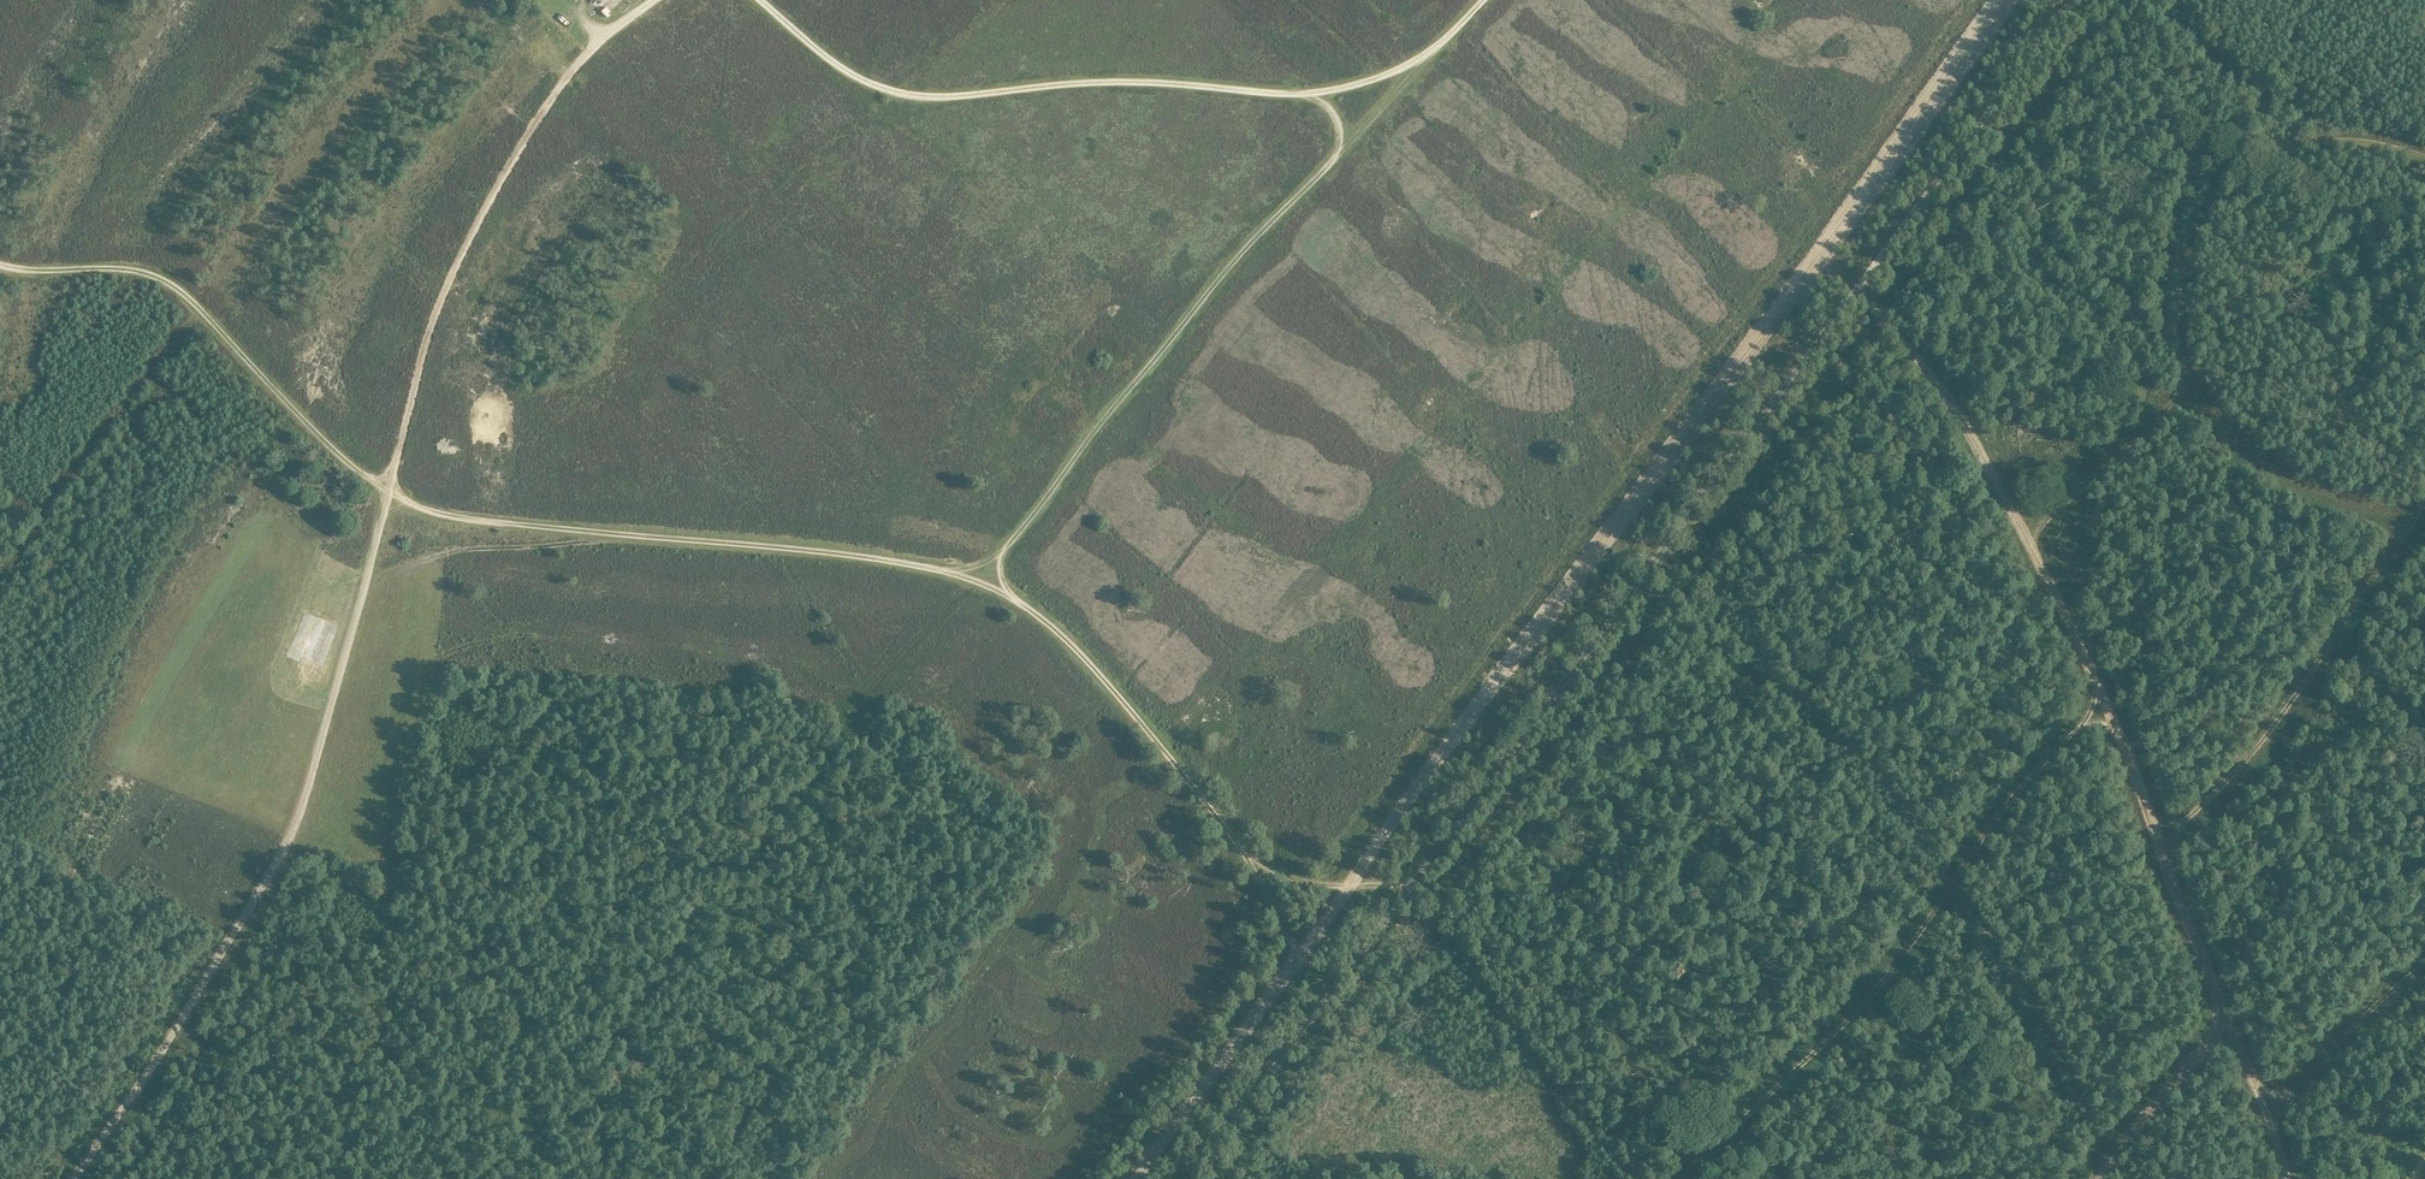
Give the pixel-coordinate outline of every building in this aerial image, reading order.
[(302,616),(289,656),(318,666),(323,651),(329,653),(337,627),(302,616)]
